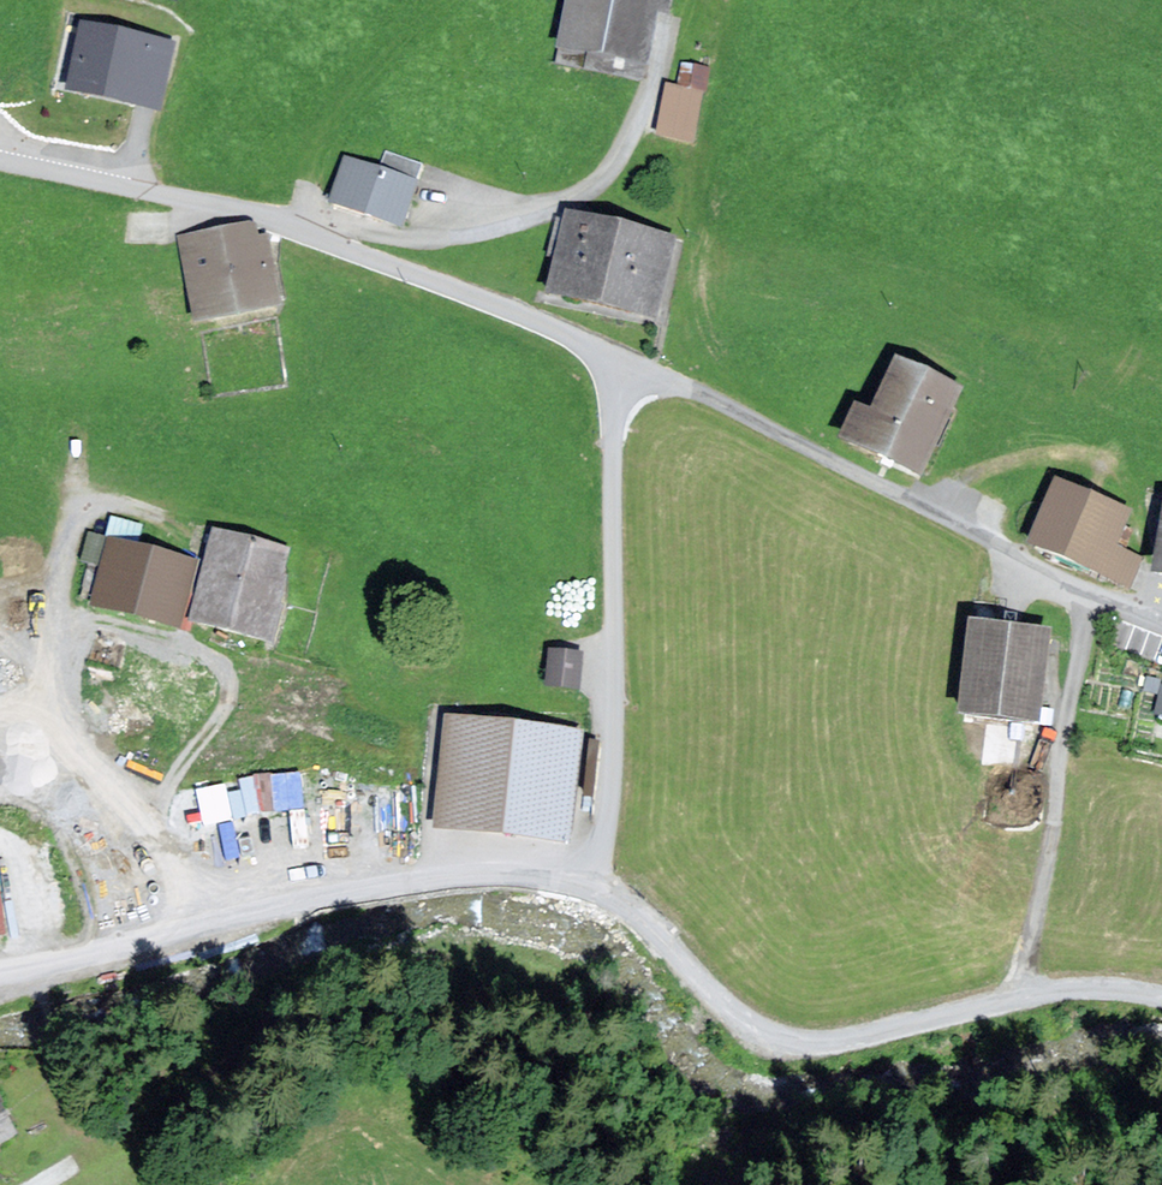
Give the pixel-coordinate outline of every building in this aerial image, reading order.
[(562,41),(589,47),(586,64),(641,75),(657,0),(570,0),(562,41)] [(174,43),(85,23),(70,86),(160,106),(174,43)] [(706,65),(675,59),(659,132),(690,138),(706,65)] [(414,182),(346,158),(331,198),(400,223),(414,182)] [(670,237),(569,214),(551,292),(652,315),(670,237)] [(256,222),(182,238),(199,315),(273,298),(256,222)] [(920,471),(958,387),(897,358),(872,411),(856,404),(842,436),(920,471)] [(1127,510),(1056,481),(1031,540),(1125,580),(1135,556),(1111,547),(1127,510)] [(293,550),(215,531),(194,617),(273,636),(293,550)] [(195,561),(111,539),(95,600),(179,622),(187,590),(195,561)] [(1047,630),(971,621),(961,709),(1037,717),(1047,630)] [(581,652),(551,649),(548,683),(577,686),(581,652)] [(1153,714),(1161,715),(1161,682),(1160,682),(1153,714)] [(572,730),(451,717),(440,822),(561,835),(572,730)] [(204,821),(225,818),(220,786),(200,789),(204,821)] [(8,1137),(0,1122),(0,1141),(8,1137)]
